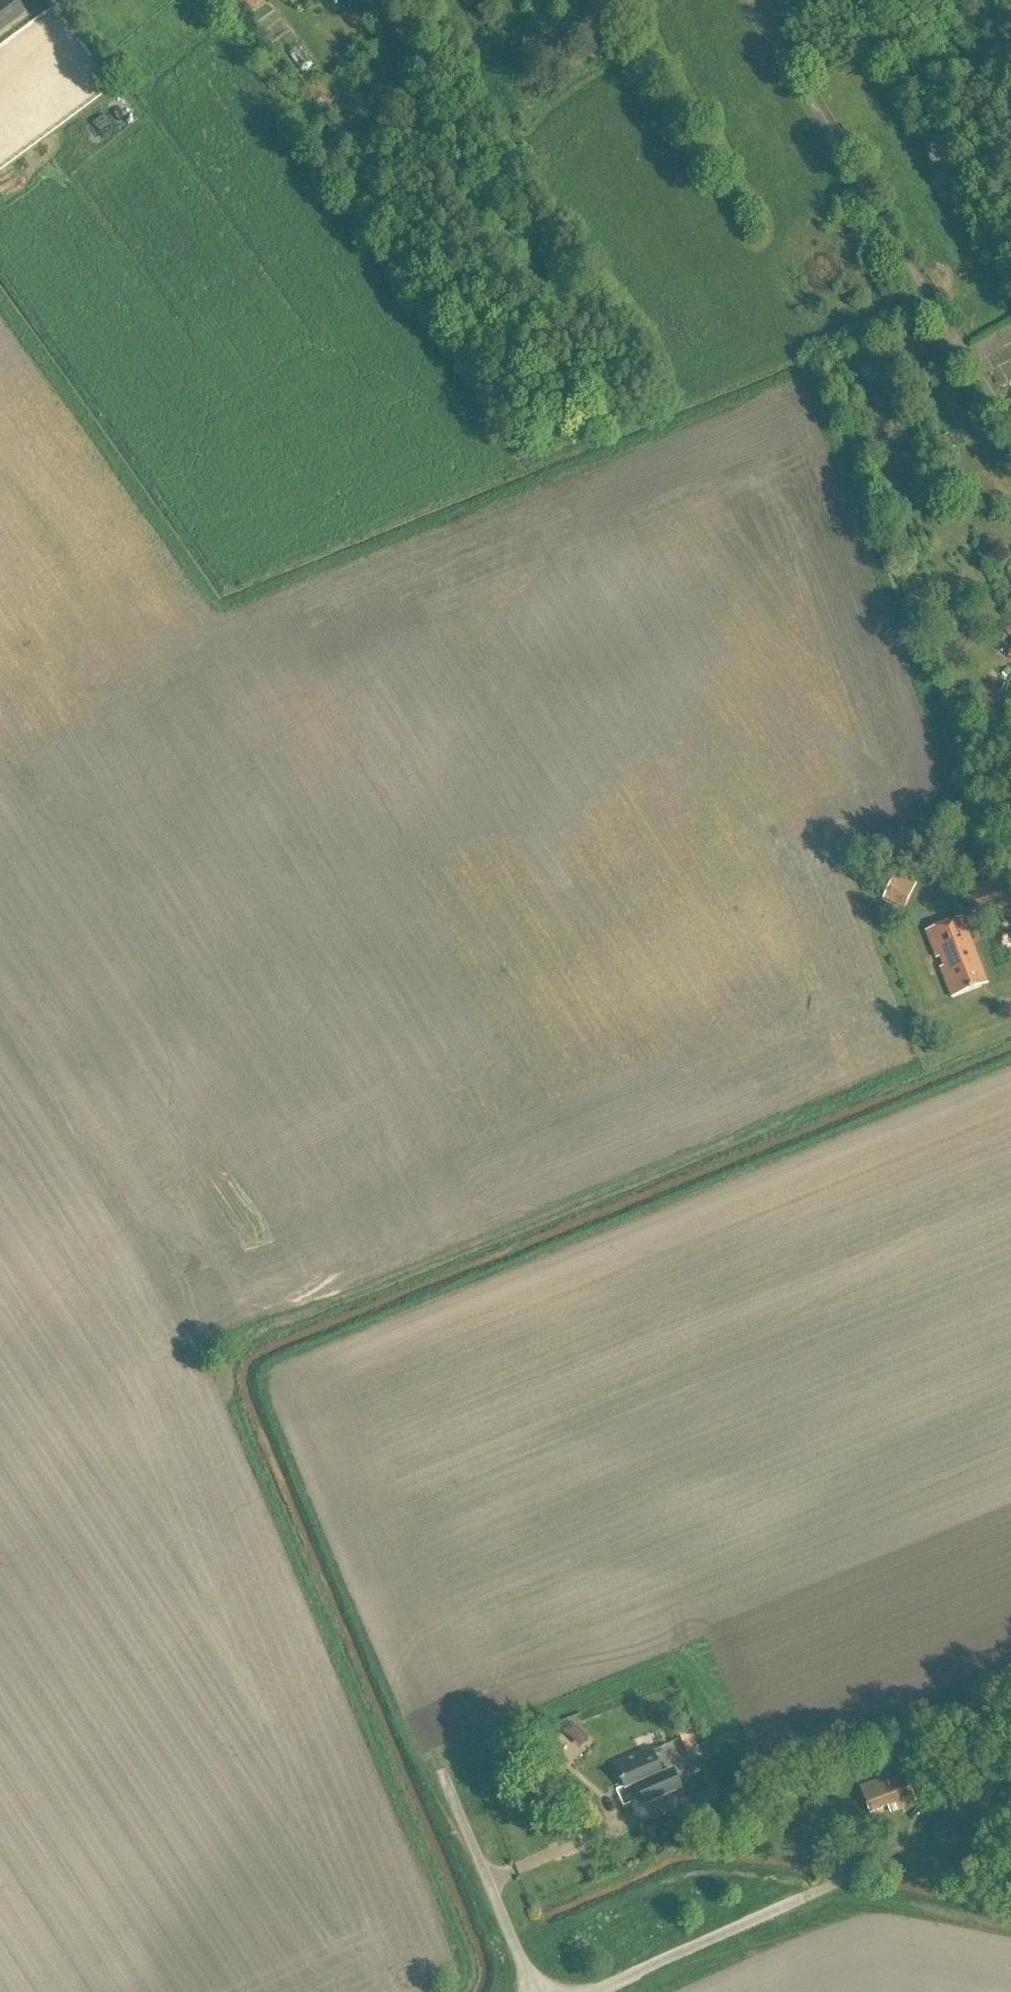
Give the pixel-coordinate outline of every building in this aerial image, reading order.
[(25,17),(12,0),(4,0),(0,3),(0,35),(25,17)] [(944,454),(956,449),(950,436),(939,441),(944,454)] [(906,911),(918,886),(896,876),(885,901),(906,911)] [(985,980),(963,921),(927,934),(937,960),(941,959),(945,969),(941,971),(952,1000),(981,988),(979,983),(985,980)] [(572,1720),(562,1729),(581,1747),(590,1738),(572,1720)] [(560,1730),(554,1737),(572,1753),(578,1746),(560,1730)] [(661,1776),(650,1750),(613,1766),(624,1791),(636,1786),(644,1807),(680,1791),(671,1772),(661,1776)] [(711,1778),(689,1788),(698,1810),(720,1800),(711,1778)] [(892,1815),(917,1806),(914,1799),(932,1792),(927,1780),(909,1786),(906,1778),(882,1787),(880,1782),(861,1789),(870,1815),(889,1808),(892,1815)]
